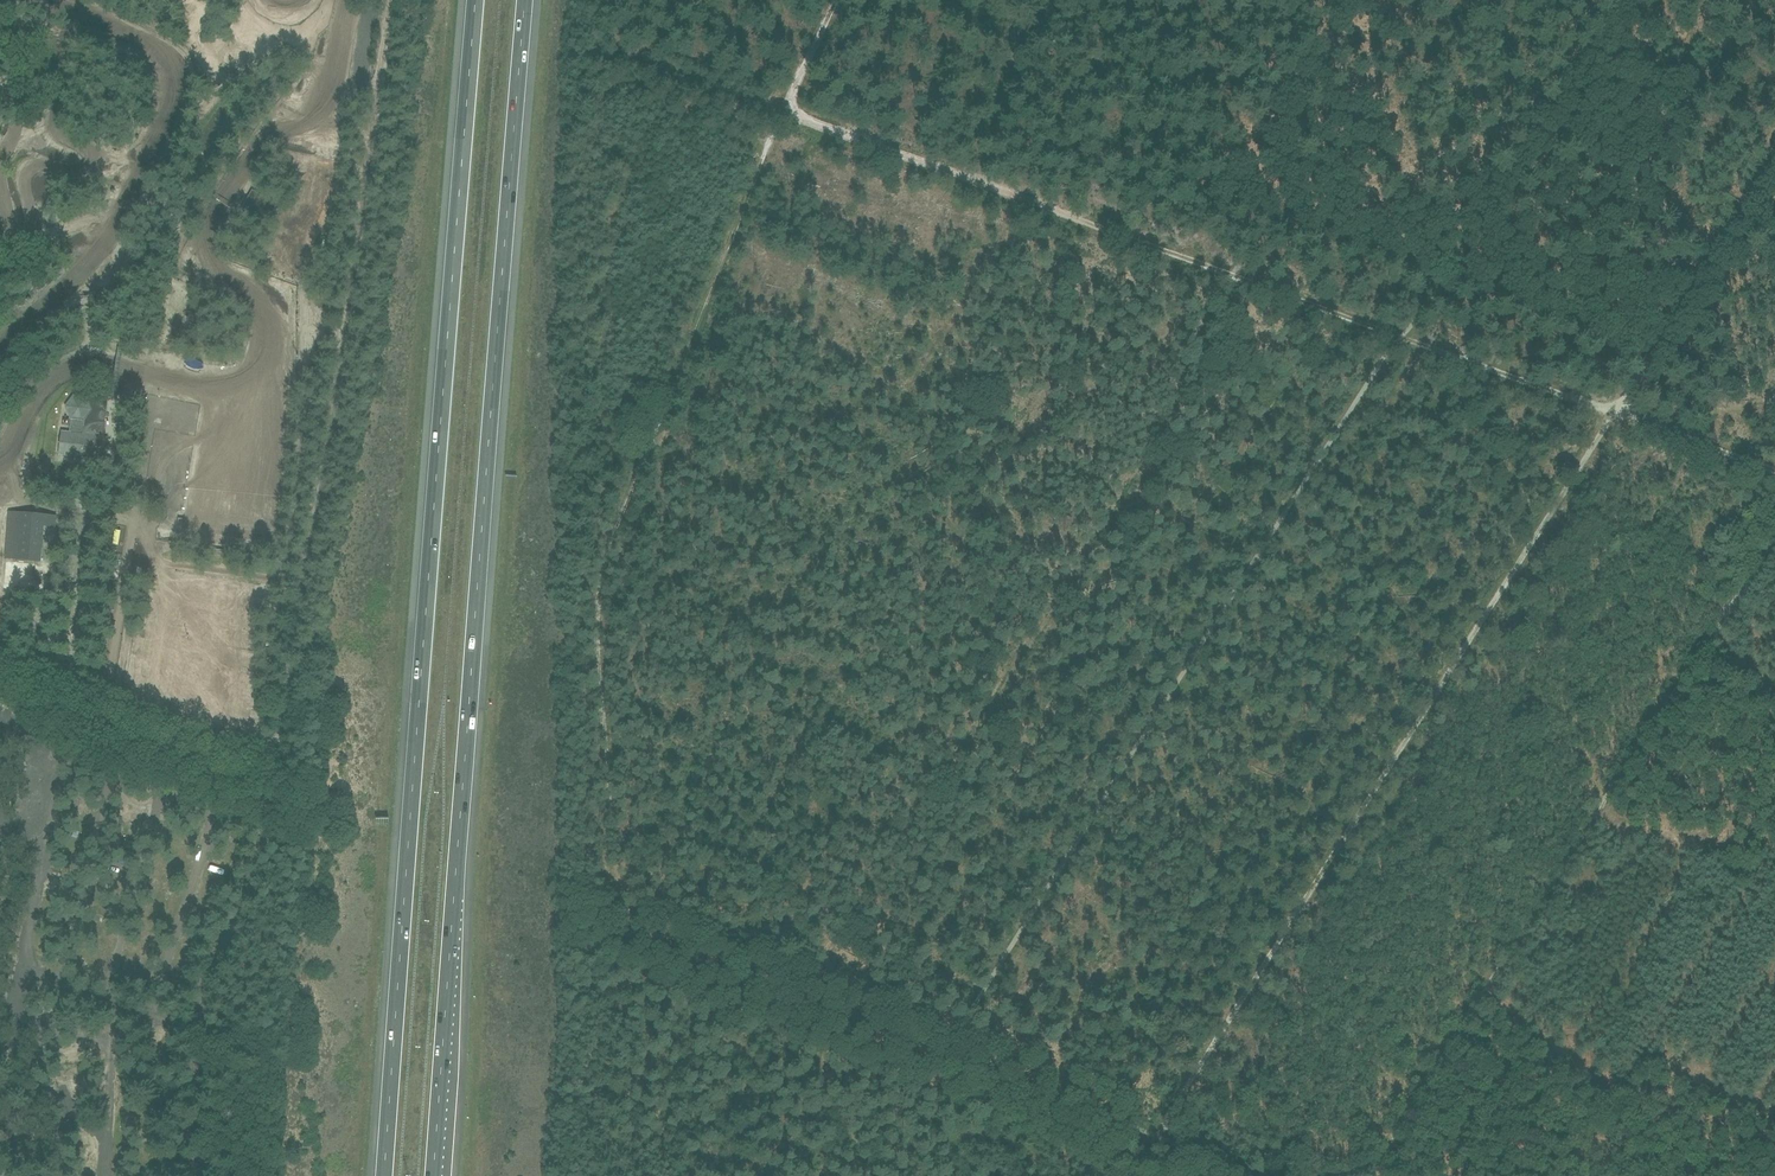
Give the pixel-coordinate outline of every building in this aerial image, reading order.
[(61,430),(58,454),(96,459),(99,436),(104,437),(108,398),(73,394),(65,406),(71,418),(69,431),(61,430)] [(9,510),(4,558),(42,561),(45,526),(56,527),(57,515),(9,510)]
